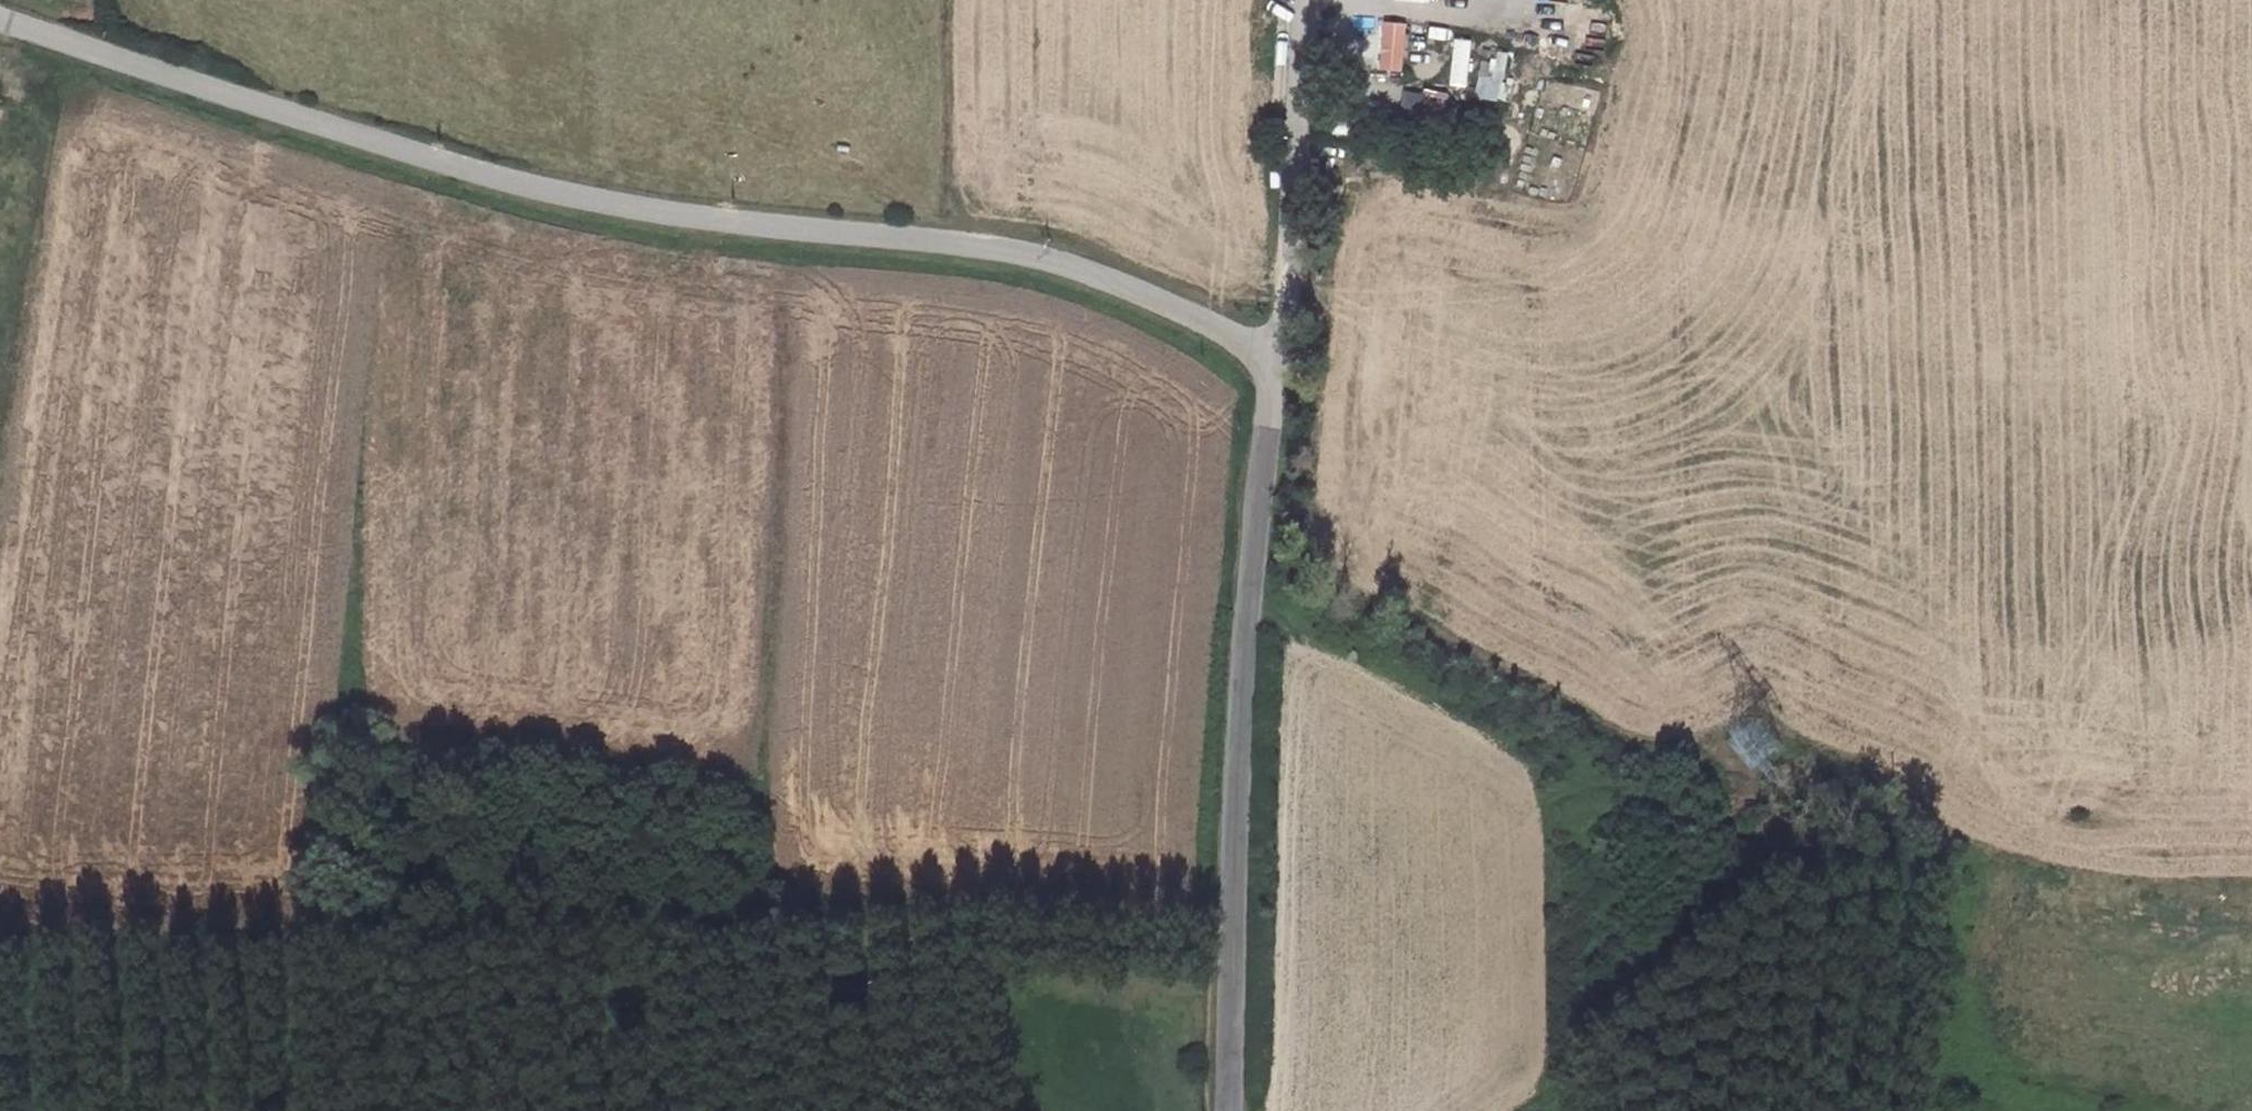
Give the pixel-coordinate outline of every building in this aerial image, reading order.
[(1393,32),(1392,61),(1407,62),(1408,33),(1393,32)] [(1470,86),(1472,40),(1453,39),(1451,84),(1470,86)] [(1439,116),(1442,95),(1406,90),(1402,110),(1439,116)]
